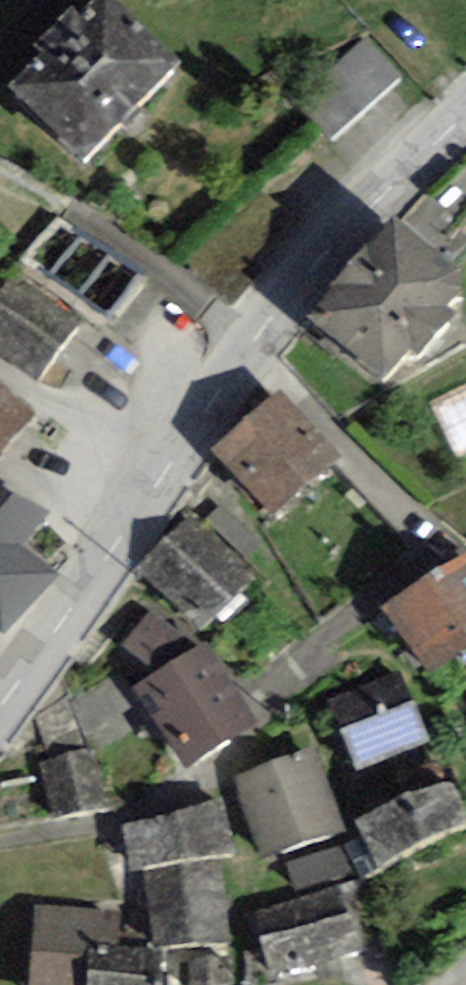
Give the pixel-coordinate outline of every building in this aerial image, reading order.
[(119,0),(92,0),(78,14),(71,7),(33,45),(43,55),(12,86),(84,158),(181,62),(119,0)] [(401,76),(366,36),(294,99),(329,139),(401,76)] [(57,213),(23,259),(111,322),(145,276),(57,213)] [(465,278),(393,217),(308,317),(384,380),(409,351),(417,358),(457,312),(445,302),(465,278)] [(11,273),(0,288),(0,355),(37,383),(80,327),(11,273)] [(37,414),(0,382),(0,456),(37,414)] [(280,388),(211,449),(272,517),(341,455),(280,388)] [(0,488),(0,635),(4,638),(61,573),(25,544),(51,510),(0,488)] [(189,512),(133,569),(199,633),(255,577),(189,512)] [(382,606),(428,675),(465,650),(465,551),(382,606)] [(201,646),(150,611),(123,645),(155,674),(201,646)] [(209,641),(201,646),(155,674),(135,686),(185,768),(259,723),(209,641)] [(400,671),(328,701),(357,770),(430,740),(400,671)] [(91,757),(67,699),(39,716),(52,762),(40,767),(51,821),(103,809),(91,757)] [(316,748),(234,776),(263,862),(346,834),(316,748)] [(355,821),(363,838),(346,846),(360,876),(465,827),(465,813),(450,777),(355,821)] [(131,873),(144,868),(221,855),(235,853),(223,796),(122,823),(131,873)] [(344,845),(286,863),(295,895),(354,877),(344,845)] [(231,941),(221,855),(144,868),(157,947),(231,941)] [(342,886),(252,913),(271,976),(361,949),(342,886)] [(33,905),(28,984),(159,984),(162,949),(117,946),(119,911),(33,905)] [(187,961),(191,984),(232,984),(229,955),(187,961)]
